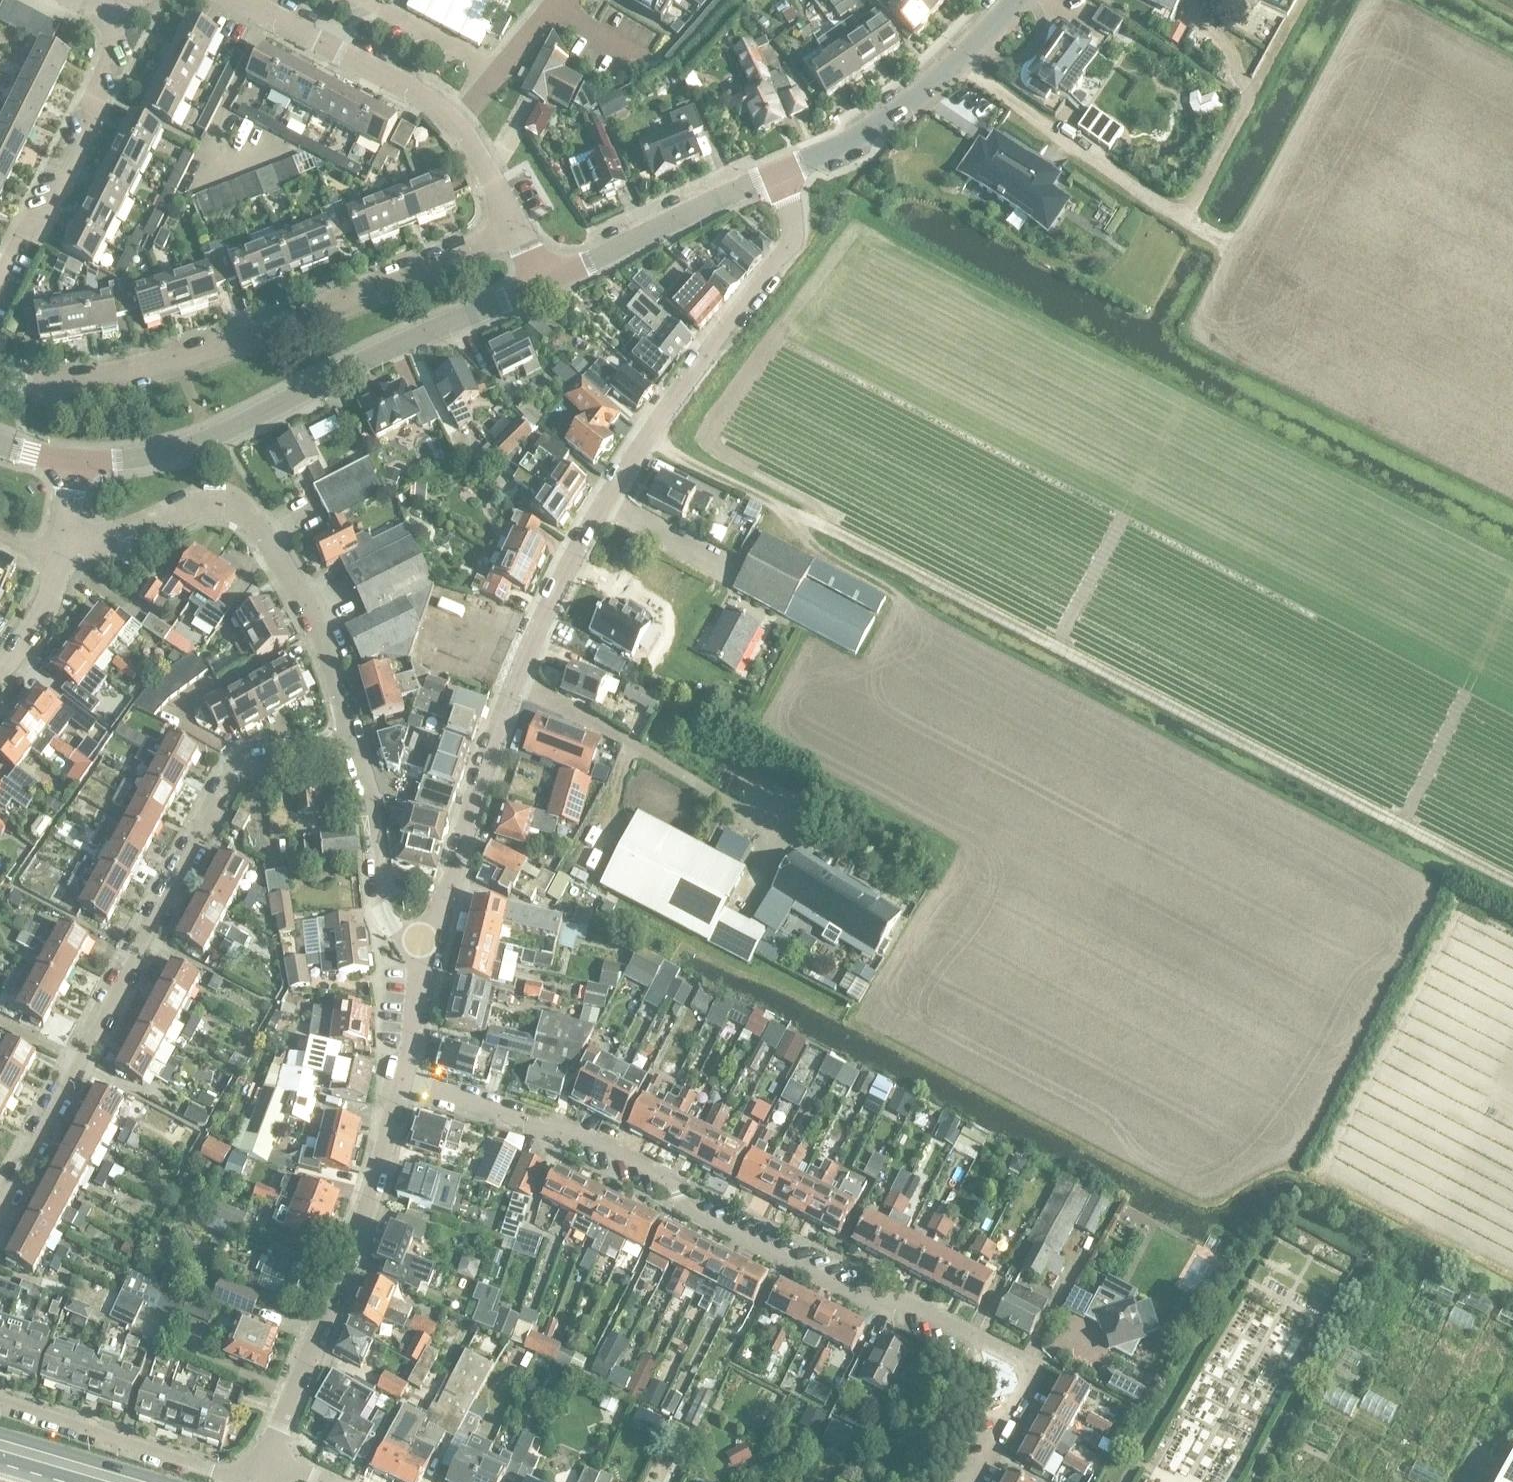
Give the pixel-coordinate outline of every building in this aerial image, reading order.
[(14,2),(9,0),(2,0),(0,5),(0,22),(3,24),(14,2)] [(501,38),(511,19),(500,13),(492,29),(488,28),(503,0),(411,0),(407,9),(478,46),(486,32),(500,40),(501,38)] [(668,20),(680,0),(632,0),(668,20)] [(718,13),(727,2),(724,0),(718,0),(712,7),(718,13)] [(848,12),(857,6),(852,0),(848,0),(842,4),(848,12)] [(929,19),(909,0),(900,0),(889,12),(913,35),(929,19)] [(929,19),(944,3),(940,0),(909,0),(929,19)] [(1156,5),(1175,16),(1180,6),(1183,0),(1147,0),(1156,5)] [(14,2),(3,24),(14,30),(25,8),(14,2)] [(848,12),(842,4),(834,10),(840,18),(848,12)] [(718,13),(712,7),(702,18),(709,23),(718,13)] [(25,8),(14,30),(25,35),(36,14),(25,8)] [(1092,24),(1114,39),(1123,25),(1102,10),(1092,24)] [(856,24),(862,33),(881,61),(899,48),(874,12),(856,24)] [(36,14),(25,35),(29,37),(38,41),(49,20),(36,14)] [(693,28),(700,34),(709,23),(702,18),(693,28)] [(189,19),(177,43),(207,58),(218,34),(189,19)] [(49,20),(38,41),(48,45),(58,25),(49,20)] [(678,21),(670,30),(677,36),(685,28),(678,21)] [(806,29),(812,37),(820,31),(815,23),(806,29)] [(1028,88),(1047,101),(1052,94),(1056,97),(1061,91),(1070,97),(1099,55),(1085,45),(1092,36),(1073,23),(1067,31),(1064,28),(1029,77),(1034,80),(1028,88)] [(1164,38),(1166,39),(1178,46),(1186,30),(1174,24),(1171,31),(1169,30),(1164,38)] [(684,39),(691,44),(700,34),(693,28),(684,39)] [(812,37),(806,29),(799,34),(804,43),(812,37)] [(545,105),(548,100),(568,110),(584,80),(563,69),(566,62),(569,58),(553,33),(522,92),(545,105)] [(862,33),(844,46),(863,73),(881,61),(862,33)] [(24,47),(33,52),(28,63),(57,77),(68,56),(48,45),(38,41),(29,37),(24,47)] [(681,55),(691,44),(684,39),(675,49),(681,55)] [(177,43),(166,65),(196,80),(207,58),(177,43)] [(783,121),(781,118),(788,114),(790,118),(805,111),(795,90),(792,92),(782,71),(767,78),(751,44),(737,51),(754,89),(757,87),(760,94),(746,101),(745,98),(735,102),(741,115),(749,111),(758,133),(783,121)] [(845,86),(863,73),(844,46),(826,58),(845,86)] [(246,79),(270,91),(285,61),(262,49),(246,79)] [(672,65),(681,55),(675,49),(666,60),(672,65)] [(234,52),(227,67),(235,72),(243,56),(234,52)] [(826,98),(845,86),(826,58),(807,71),(826,98)] [(270,91),(292,102),(308,73),(285,61),(270,91)] [(17,84),(47,99),(57,77),(28,63),(17,84)] [(166,65),(154,88),(184,103),(196,80),(166,65)] [(216,90),(224,94),(235,72),(227,67),(216,90)] [(308,73),(292,102),(315,114),(330,85),(308,73)] [(6,106),(36,120),(47,99),(17,84),(6,106)] [(315,114),(337,126),(353,96),(330,85),(315,114)] [(584,86),(574,106),(588,113),(598,109),(595,105),(584,86)] [(172,126),(184,103),(154,88),(143,111),(172,126)] [(216,90),(204,113),(213,117),(224,94),(216,90)] [(1223,108),(1216,92),(1200,99),(1207,115),(1223,108)] [(620,94),(598,105),(606,121),(628,110),(620,94)] [(337,126),(359,138),(375,108),(353,96),(337,126)] [(555,113),(539,104),(524,132),(540,141),(555,113)] [(0,118),(0,130),(25,142),(36,120),(6,106),(0,118)] [(237,114),(254,122),(258,114),(242,106),(237,114)] [(639,146),(651,175),(654,174),(655,178),(675,170),(674,166),(699,156),(690,135),(703,130),(694,107),(670,117),(675,131),(639,146)] [(359,138),(382,149),(384,145),(397,120),(375,108),(359,138)] [(258,114),(254,122),(276,134),(280,125),(272,121),(274,118),(262,112),(260,115),(258,114)] [(197,128),(205,132),(213,117),(204,113),(197,128)] [(120,138),(150,153),(162,129),(132,114),(120,138)] [(405,151),(416,131),(402,123),(391,143),(405,151)] [(280,125),(276,134),(298,146),(302,137),(280,125)] [(579,192),(597,185),(601,196),(625,186),(602,128),(591,132),(602,159),(571,171),(579,192)] [(14,164),(25,142),(0,130),(0,157),(14,164)] [(302,137),(298,146),(321,158),(325,149),(302,137)] [(109,160),(139,175),(150,153),(120,138),(109,160)] [(1056,179),(995,138),(987,150),(981,146),(962,173),(1047,229),(1065,202),(1048,190),(1056,179)] [(400,154),(384,145),(382,149),(379,154),(388,159),(395,163),(400,154)] [(346,160),(325,149),(321,158),(342,169),(346,160)] [(178,164),(177,166),(186,171),(194,156),(185,151),(183,155),(178,153),(174,162),(178,164)] [(371,170),(380,174),(388,159),(379,154),(371,170)] [(3,185),(14,164),(0,157),(0,184),(3,185)] [(139,175),(109,160),(98,183),(128,198),(139,175)] [(283,165),(291,187),(302,183),(294,160),(283,165)] [(362,168),(346,160),(342,169),(357,177),(362,168)] [(272,169),(281,191),(291,187),(283,165),(272,169)] [(166,189),(175,193),(186,171),(177,166),(166,189)] [(272,169),(256,175),(265,197),(281,191),(272,169)] [(256,175),(241,181),(250,203),(265,197),(256,175)] [(418,186),(433,221),(446,215),(445,212),(455,208),(443,177),(418,186)] [(241,181),(230,185),(238,207),(250,203),(241,181)] [(98,183),(86,206),(116,221),(128,198),(98,183)] [(219,189),(227,212),(238,207),(230,185),(219,189)] [(420,226),(433,221),(418,186),(395,195),(407,226),(418,222),(420,226)] [(156,209),(154,212),(163,216),(175,193),(166,189),(160,200),(156,199),(152,207),(156,209)] [(208,194),(216,216),(227,212),(219,189),(208,194)] [(205,220),(216,216),(208,194),(196,198),(205,220)] [(397,231),(407,226),(395,195),(371,204),(385,239),(399,234),(397,231)] [(333,208),(344,238),(355,233),(360,245),(371,241),(373,244),(385,239),(371,204),(349,213),(345,203),(333,208)] [(105,243),(116,221),(86,206),(75,228),(105,243)] [(302,232),(316,266),(328,261),(327,258),(338,253),(334,242),(344,238),(333,208),(321,213),(325,223),(302,232)] [(154,212),(143,234),(145,235),(152,238),(163,216),(154,212)] [(94,267),(105,243),(75,228),(64,252),(94,267)] [(134,258),(145,235),(143,234),(136,230),(125,253),(134,258)] [(163,250),(170,235),(162,230),(154,246),(163,250)] [(279,241),(291,272),(300,268),(302,272),(316,266),(302,232),(279,241)] [(726,232),(723,235),(713,247),(728,261),(718,272),(721,274),(709,287),(724,301),(737,288),(736,287),(745,276),(746,277),(762,260),(736,236),(733,238),(726,232)] [(763,254),(770,246),(759,236),(752,244),(763,254)] [(254,290),(269,285),(256,250),(231,259),(228,250),(219,241),(209,244),(212,255),(216,254),(226,284),(237,280),(241,291),(253,286),(254,290)] [(256,250),(269,285),(281,280),(280,276),(291,272),(279,241),(256,250)] [(709,270),(683,247),(675,257),(701,280),(709,270)] [(126,273),(134,258),(125,253),(117,268),(126,273)] [(183,276),(194,311),(208,307),(207,303),(219,299),(215,288),(226,284),(216,254),(212,255),(204,258),(208,268),(183,276)] [(62,276),(65,270),(66,271),(71,261),(61,256),(53,271),(62,276)] [(78,277),(83,266),(71,261),(66,271),(78,277)] [(683,285),(691,277),(678,265),(670,273),(683,285)] [(656,304),(665,294),(642,273),(633,283),(656,304)] [(159,283),(169,315),(180,312),(181,315),(194,311),(183,276),(159,283)] [(169,315),(159,283),(135,290),(132,280),(121,283),(128,314),(141,310),(146,326),(160,322),(159,318),(169,315)] [(699,330),(722,304),(696,282),(674,307),(699,330)] [(128,314),(121,283),(110,286),(111,296),(86,300),(92,333),(103,331),(104,335),(119,333),(116,317),(128,314)] [(657,337),(671,321),(657,309),(643,294),(640,292),(626,310),(636,318),(628,326),(638,335),(642,331),(650,337),(652,334),(657,337)] [(55,343),(68,341),(60,296),(35,300),(37,310),(23,313),(27,336),(41,334),(42,341),(54,339),(55,343)] [(86,300),(62,304),(61,296),(60,296),(68,341),(82,339),(82,334),(92,333),(86,300)] [(692,338),(671,321),(657,337),(652,334),(650,337),(648,339),(641,334),(638,339),(635,337),(623,353),(659,381),(671,366),(692,338)] [(509,328),(485,335),(487,343),(512,335),(509,328)] [(528,377),(540,371),(522,334),(486,352),(500,380),(523,368),(528,377)] [(565,360),(555,368),(567,384),(577,376),(565,360)] [(582,379),(604,400),(612,390),(636,409),(652,389),(627,369),(621,376),(607,365),(600,360),(582,379)] [(464,403),(479,396),(463,364),(436,377),(442,390),(437,392),(449,416),(451,415),(458,429),(473,421),(464,403)] [(595,465),(606,450),(609,450),(613,446),(612,442),(614,440),(605,433),(619,415),(604,400),(582,379),(564,398),(587,419),(568,444),(595,465)] [(360,406),(377,439),(417,419),(422,429),(439,421),(424,391),(423,391),(423,393),(410,399),(403,385),(389,392),(388,391),(374,398),(374,399),(360,406)] [(535,428),(544,418),(525,399),(516,409),(535,428)] [(316,442),(342,429),(335,415),(309,428),(316,442)] [(504,462),(532,434),(519,421),(491,449),(504,462)] [(387,495),(369,459),(362,446),(321,468),(303,434),(279,447),(294,476),(308,469),(317,486),(313,488),(332,524),(387,495)] [(522,471),(572,506),(573,504),(575,505),(583,494),(581,493),(586,485),(560,467),(569,453),(545,437),(535,451),(541,455),(535,464),(529,460),(522,471)] [(572,506),(522,471),(521,471),(514,481),(539,498),(531,510),(558,527),(572,506)] [(648,503),(682,521),(690,505),(705,513),(711,502),(686,488),(688,483),(675,476),(672,481),(662,476),(648,503)] [(505,557),(536,571),(546,549),(532,543),(541,524),(516,513),(511,524),(519,527),(515,535),(505,557)] [(411,540),(407,527),(372,544),(367,535),(354,541),(344,521),(328,528),(332,536),(315,545),(327,568),(355,554),(361,566),(411,540)] [(734,589),(784,616),(856,654),(875,617),(804,579),(806,576),(877,614),(886,598),(815,560),(763,533),(734,589)] [(434,587),(411,540),(361,566),(347,573),(369,618),(347,630),(363,663),(381,654),(410,658),(434,587)] [(163,588),(160,593),(168,599),(177,598),(185,586),(195,593),(215,564),(195,551),(177,577),(172,574),(163,588)] [(484,582),(478,593),(504,604),(512,587),(526,593),(536,571),(505,557),(491,585),(484,582)] [(0,559),(0,589),(6,578),(9,579),(14,569),(11,568),(12,565),(0,559)] [(215,564),(195,593),(189,603),(200,610),(195,617),(215,630),(227,613),(216,606),(235,578),(215,564)] [(153,605),(160,593),(163,588),(151,580),(141,597),(153,605)] [(128,583),(126,587),(132,591),(134,587),(128,583)] [(235,619),(246,639),(279,620),(268,601),(235,619)] [(645,616),(630,607),(625,614),(607,604),(590,635),(633,660),(650,630),(641,624),(645,616)] [(134,640),(143,628),(142,628),(142,627),(119,610),(111,620),(99,610),(83,630),(110,651),(124,632),(134,640)] [(704,655),(736,673),(760,627),(728,610),(704,655)] [(163,642),(164,641),(171,631),(149,616),(142,627),(142,628),(143,628),(163,642)] [(246,639),(257,659),(290,640),(279,620),(246,639)] [(83,630),(68,649),(95,670),(110,651),(83,630)] [(53,669),(69,682),(61,691),(91,715),(99,705),(79,690),(95,670),(68,649),(53,669)] [(174,651),(168,660),(176,666),(182,657),(174,651)] [(195,653),(188,658),(185,660),(199,679),(209,672),(195,653)] [(123,674),(130,666),(119,657),(112,665),(123,674)] [(289,658),(266,671),(287,708),(309,695),(289,658)] [(361,674),(367,696),(429,678),(430,674),(420,667),(409,659),(414,674),(395,679),(392,665),(361,674)] [(175,668),(189,686),(199,679),(185,660),(175,668)] [(625,667),(611,660),(605,671),(619,678),(625,667)] [(562,692),(596,706),(602,691),(615,697),(619,686),(607,680),(572,666),(562,692)] [(175,668),(166,675),(180,693),(189,686),(175,668)] [(266,671),(244,683),(264,720),(287,708),(266,671)] [(166,675),(156,682),(171,700),(180,693),(166,675)] [(401,697),(420,692),(429,679),(429,678),(367,696),(374,719),(404,710),(401,697)] [(487,704),(457,694),(453,706),(441,702),(447,685),(429,679),(420,692),(416,702),(479,723),(481,724),(487,704)] [(171,700),(156,682),(152,685),(145,695),(162,709),(170,701),(171,700)] [(264,720),(244,683),(206,704),(219,727),(234,719),(242,733),(264,720)] [(655,714),(661,701),(629,685),(622,697),(655,714)] [(94,724),(64,700),(58,708),(36,691),(21,710),(48,731),(56,720),(76,735),(81,728),(87,733),(94,724)] [(134,708),(151,716),(154,718),(162,709),(145,695),(134,708)] [(472,743),(479,723),(416,702),(413,710),(447,722),(443,733),(472,743)] [(5,730),(32,751),(41,758),(49,748),(50,746),(69,761),(76,752),(48,731),(21,710),(5,730)] [(411,716),(408,727),(421,731),(424,720),(411,716)] [(525,751),(588,776),(602,740),(538,716),(525,751)] [(400,733),(405,734),(408,726),(411,717),(386,725),(389,736),(400,733)] [(17,771),(32,751),(5,730),(0,737),(0,758),(17,771)] [(409,736),(405,734),(400,733),(389,736),(379,738),(387,767),(400,771),(402,764),(426,772),(428,767),(431,759),(416,754),(416,755),(404,751),(409,736)] [(421,740),(409,736),(404,751),(416,755),(416,754),(431,759),(463,770),(470,751),(441,741),(437,753),(418,746),(421,740)] [(146,738),(140,750),(148,755),(149,754),(161,760),(160,761),(188,776),(200,752),(173,737),(167,748),(146,738)] [(88,738),(77,753),(88,762),(99,747),(88,738)] [(143,764),(148,755),(140,750),(134,760),(143,764)] [(431,759),(428,767),(432,768),(428,779),(458,790),(464,770),(463,770),(431,759)] [(160,761),(150,780),(177,795),(188,776),(160,761)] [(578,828),(587,797),(592,781),(560,772),(547,817),(505,804),(500,821),(496,823),(493,831),(495,834),(495,836),(526,845),(530,831),(553,838),(558,822),(578,828)] [(6,810),(12,802),(25,811),(34,800),(6,779),(0,787),(0,806),(6,810)] [(416,805),(419,806),(444,814),(449,816),(458,790),(428,779),(425,779),(416,805)] [(123,780),(118,791),(127,795),(132,785),(123,780)] [(150,780),(138,802),(166,816),(177,795),(150,780)] [(298,815),(318,813),(315,783),(295,784),(298,815)] [(127,795),(118,791),(112,802),(121,807),(127,795)] [(154,838),(166,816),(138,802),(127,823),(154,838)] [(442,819),(444,814),(419,806),(417,811),(410,809),(402,840),(397,861),(411,864),(436,871),(443,847),(440,846),(443,836),(447,832),(448,827),(446,824),(447,820),(442,819)] [(242,831),(250,817),(239,811),(232,826),(242,831)] [(602,886),(708,942),(725,909),(725,906),(744,871),(638,815),(619,850),(620,850),(602,886)] [(104,838),(110,827),(101,822),(95,834),(104,838)] [(115,844),(143,859),(154,838),(127,823),(115,844)] [(741,862),(752,842),(726,828),(715,849),(741,862)] [(322,861),(357,858),(354,833),(304,838),(306,856),(321,854),(322,861)] [(98,849),(104,838),(95,834),(89,844),(98,849)] [(131,881),(143,859),(115,844),(104,866),(131,881)] [(545,896),(554,878),(491,845),(481,863),(497,872),(489,886),(508,896),(511,891),(514,892),(532,902),(536,892),(545,896)] [(221,854),(210,876),(239,891),(250,869),(233,860),(235,857),(225,851),(223,855),(221,854)] [(772,891),(753,921),(775,934),(793,904),(807,913),(876,955),(879,950),(883,954),(889,944),(884,941),(900,914),(901,912),(879,899),(875,905),(793,855),(771,891),(772,891)] [(120,902),(131,881),(104,866),(99,875),(70,861),(65,871),(72,876),(80,881),(81,880),(93,887),(92,887),(120,902)] [(270,907),(270,908),(271,918),(276,917),(293,914),(290,894),(289,894),(285,870),(265,873),(268,889),(270,907)] [(558,904),(570,880),(559,874),(547,898),(558,904)] [(75,891),(80,881),(72,876),(66,887),(75,891)] [(227,912),(239,891),(210,876),(198,897),(227,912)] [(270,908),(270,907),(268,889),(263,891),(263,890),(254,885),(248,897),(257,902),(270,908)] [(92,887),(81,909),(108,923),(120,902),(92,887)] [(243,949),(244,948),(249,937),(231,927),(230,929),(221,924),(227,912),(198,897),(187,919),(216,934),(225,939),(234,944),(243,949)] [(252,913),(257,902),(248,897),(242,908),(252,913)] [(475,900),(466,938),(523,952),(526,941),(511,938),(513,930),(545,938),(541,956),(553,959),(562,920),(475,900)] [(588,928),(592,912),(576,908),(572,923),(588,928)] [(746,962),(754,947),(764,928),(751,921),(751,922),(725,909),(708,942),(707,943),(746,962)] [(295,923),(293,914),(276,917),(278,934),(301,930),(300,922),(295,923)] [(320,955),(366,950),(364,931),(352,932),(351,917),(324,920),(317,921),(320,955)] [(176,940),(177,941),(176,944),(185,949),(187,946),(204,955),(216,934),(187,919),(176,940)] [(63,926),(57,936),(28,920),(22,932),(39,941),(40,941),(51,947),(79,962),(90,941),(63,926)] [(579,927),(562,923),(556,946),(574,950),(577,938),(585,940),(588,928),(580,926),(579,927)] [(768,931),(757,953),(776,963),(788,941),(768,931)] [(34,952),(39,941),(22,932),(16,942),(34,952)] [(462,957),(508,968),(510,959),(533,965),(533,966),(551,970),(553,959),(541,956),(523,952),(466,938),(462,957)] [(228,954),(234,944),(225,939),(219,950),(228,954)] [(40,969),(67,984),(79,962),(51,947),(40,969)] [(665,962),(639,948),(624,978),(650,991),(650,990),(661,970),(665,962)] [(366,950),(320,955),(306,957),(284,960),(289,988),(310,985),(307,967),(321,965),(322,975),(339,973),(339,974),(368,971),(366,950)] [(517,979),(506,976),(508,968),(462,957),(457,976),(514,990),(517,979)] [(172,963),(161,985),(189,1000),(201,978),(172,963)] [(23,972),(14,967),(8,979),(16,984),(23,972)] [(28,990),(56,1005),(67,984),(40,969),(28,990)] [(650,990),(661,996),(672,975),(661,970),(650,990)] [(869,986),(847,974),(839,988),(847,993),(846,996),(859,1004),(860,1000),(869,986)] [(217,992),(226,997),(231,986),(222,981),(223,980),(215,976),(208,988),(216,993),(217,992)] [(11,995),(16,984),(8,979),(2,990),(11,995)] [(665,998),(684,1008),(693,990),(674,980),(665,998)] [(451,1000),(491,1010),(494,1001),(498,1002),(497,1003),(510,1005),(513,996),(457,982),(455,990),(454,990),(451,1000)] [(539,998),(540,992),(542,986),(527,982),(524,995),(539,998)] [(149,1006),(178,1021),(189,1000),(161,985),(149,1006)] [(690,1008),(706,1016),(715,997),(700,988),(690,1008)] [(44,1027),(56,1005),(28,990),(17,1012),(44,1027)] [(540,992),(539,998),(538,1001),(553,1005),(555,997),(540,992)] [(446,1026),(481,1034),(485,1035),(487,1027),(491,1010),(451,1000),(447,1015),(449,1015),(446,1026)] [(312,1021),(369,1030),(372,1015),(361,1013),(362,1008),(337,1004),(336,1011),(314,1008),(312,1021)] [(281,1014),(294,1016),(295,1007),(282,1005),(281,1014)] [(138,1027),(166,1043),(178,1021),(149,1006),(138,1027)] [(713,1006),(707,1019),(722,1027),(729,1014),(713,1006)] [(736,1007),(730,1020),(741,1025),(747,1013),(736,1007)] [(592,1009),(587,1025),(595,1027),(600,1011),(592,1009)] [(759,1039),(770,1019),(754,1011),(744,1031),(759,1039)] [(595,1027),(587,1025),(542,1013),(536,1039),(530,1058),(530,1060),(537,1062),(574,1072),(595,1027)] [(187,1027),(196,1031),(202,1020),(193,1016),(187,1027)] [(367,1046),(369,1030),(312,1021),(310,1036),(331,1039),(330,1045),(356,1049),(357,1045),(367,1046)] [(776,1045),(785,1028),(771,1021),(761,1041),(773,1046),(774,1044),(776,1045)] [(482,1046),(496,1050),(496,1049),(530,1058),(536,1039),(490,1026),(490,1028),(487,1027),(485,1035),(482,1046)] [(166,1043),(138,1027),(127,1049),(155,1064),(166,1043)] [(195,1032),(196,1031),(187,1027),(181,1038),(190,1042),(190,1041),(201,1047),(202,1045),(204,1046),(208,1038),(195,1032)] [(794,1064),(807,1040),(788,1030),(775,1053),(794,1064)] [(26,1078),(37,1057),(10,1042),(0,1061),(0,1064),(26,1078)] [(347,1054),(312,1045),(300,1043),(297,1058),(290,1057),(287,1070),(281,1092),(293,1098),(294,1098),(312,1103),(314,1092),(331,1096),(331,1097),(365,1105),(373,1071),(344,1064),(347,1054)] [(454,1074),(462,1048),(445,1043),(444,1045),(440,1044),(434,1065),(438,1066),(437,1068),(454,1074)] [(767,1047),(759,1043),(746,1068),(754,1072),(754,1071),(756,1072),(759,1066),(757,1065),(767,1047)] [(486,1084),(496,1050),(482,1046),(480,1054),(462,1048),(454,1074),(486,1084)] [(587,1110),(613,1060),(607,1057),(608,1056),(590,1047),(580,1067),(586,1070),(571,1102),(587,1110)] [(143,1086),(149,1075),(168,1085),(173,1074),(165,1069),(155,1064),(127,1049),(115,1070),(117,1071),(115,1074),(124,1079),(126,1076),(143,1086)] [(833,1081),(842,1065),(827,1057),(818,1073),(833,1081)] [(165,1069),(173,1074),(179,1063),(171,1058),(165,1069)] [(587,1110),(603,1118),(629,1068),(621,1064),(613,1060),(587,1110)] [(568,1073),(537,1062),(533,1073),(530,1072),(526,1086),(529,1087),(528,1088),(529,1091),(536,1093),(538,1092),(539,1090),(547,1093),(546,1094),(547,1097),(554,1099),(556,1097),(557,1096),(560,1097),(565,1084),(564,1084),(568,1073)] [(14,1099),(26,1078),(0,1064),(0,1092),(14,1099)] [(266,1163),(279,1131),(284,1119),(293,1098),(281,1092),(287,1070),(272,1064),(263,1089),(257,1106),(256,1106),(250,1122),(241,1119),(231,1147),(240,1150),(239,1153),(266,1163)] [(851,1090),(859,1073),(842,1065),(833,1081),(851,1090)] [(647,1077),(634,1070),(629,1068),(603,1118),(620,1127),(636,1095),(647,1077)] [(863,1072),(853,1091),(867,1098),(876,1079),(863,1072)] [(508,1086),(520,1091),(523,1083),(519,1076),(512,1074),(508,1086)] [(628,1128),(632,1130),(631,1133),(642,1138),(643,1136),(646,1137),(662,1107),(654,1103),(660,1091),(658,1090),(663,1080),(655,1075),(649,1086),(650,1086),(628,1128)] [(868,1096),(884,1104),(893,1087),(889,1085),(886,1083),(887,1082),(878,1077),(868,1096)] [(131,1135),(137,1123),(119,1114),(125,1103),(108,1094),(109,1091),(100,1086),(98,1089),(97,1088),(85,1110),(113,1125),(123,1130),(131,1135)] [(916,1099),(895,1088),(884,1108),(895,1114),(904,1097),(914,1103),(916,1099)] [(646,1137),(663,1146),(690,1093),(682,1090),(677,1100),(668,1096),(662,1107),(646,1137)] [(3,1121),(14,1099),(0,1092),(0,1119),(3,1121)] [(700,1112),(692,1108),(697,1097),(690,1093),(663,1146),(679,1154),(695,1124),(700,1112)] [(284,1119),(302,1123),(310,1125),(312,1116),(316,1104),(312,1103),(294,1098),(293,1098),(284,1119)] [(936,1110),(916,1099),(914,1103),(908,1113),(929,1124),(936,1110)] [(770,1109),(758,1103),(752,1117),(763,1122),(770,1109)] [(696,1163),(722,1110),(715,1106),(710,1117),(709,1117),(704,1128),(695,1124),(679,1154),(696,1163)] [(189,1107),(184,1118),(198,1125),(205,1125),(210,1117),(189,1107)] [(74,1131),(102,1146),(113,1125),(85,1110),(74,1131)] [(696,1163),(712,1171),(727,1141),(718,1136),(724,1126),(730,1114),(722,1110),(696,1163)] [(446,1144),(459,1148),(465,1128),(452,1124),(419,1113),(408,1149),(441,1159),(446,1144)] [(960,1122),(943,1114),(938,1122),(956,1131),(960,1122)] [(320,1141),(355,1149),(361,1127),(326,1118),(326,1120),(312,1116),(310,1125),(323,1128),(320,1141)] [(736,1145),(729,1141),(727,1141),(712,1171),(716,1173),(714,1175),(725,1181),(726,1178),(730,1180),(758,1128),(748,1123),(736,1145)] [(986,1141),(971,1133),(974,1127),(968,1124),(965,1130),(964,1129),(960,1136),(982,1147),(986,1141)] [(141,1140),(131,1135),(123,1130),(117,1141),(136,1150),(141,1140)] [(62,1152),(91,1167),(102,1146),(74,1131),(62,1152)] [(752,1192),(755,1193),(771,1162),(762,1157),(768,1146),(767,1146),(772,1135),(764,1131),(758,1142),(759,1142),(737,1184),(741,1186),(740,1189),(751,1194),(752,1192)] [(231,1148),(210,1137),(200,1156),(222,1166),(231,1148)] [(517,1150),(493,1140),(474,1182),(499,1190),(517,1150)] [(349,1174),(355,1149),(320,1141),(317,1155),(303,1151),(301,1161),(315,1164),(314,1165),(349,1174)] [(772,1202),(799,1149),(791,1145),(786,1156),(777,1151),(771,1162),(755,1193),(772,1202)] [(772,1202),(788,1210),(810,1168),(801,1163),(806,1153),(799,1149),(772,1202)] [(51,1173),(80,1188),(91,1167),(62,1152),(51,1173)] [(232,1153),(223,1176),(239,1183),(249,1159),(232,1153)] [(887,1160),(874,1154),(863,1175),(876,1182),(887,1160)] [(508,1188),(531,1198),(546,1165),(523,1155),(508,1188)] [(1027,1162),(1015,1156),(1009,1169),(1021,1175),(1027,1162)] [(100,1172),(119,1182),(125,1171),(106,1161),(100,1172)] [(788,1210),(805,1219),(832,1166),(824,1162),(819,1172),(810,1168),(788,1210)] [(805,1219),(822,1227),(843,1187),(833,1182),(839,1170),(832,1166),(805,1219)] [(458,1189),(457,1188),(460,1178),(423,1167),(421,1176),(405,1171),(397,1197),(432,1208),(437,1194),(455,1199),(462,1201),(465,1190),(458,1188),(458,1189)] [(541,1200),(556,1208),(572,1177),(573,1174),(562,1169),(561,1171),(557,1169),(541,1200)] [(911,1176),(901,1171),(890,1193),(900,1198),(911,1176)] [(113,1193),(119,1182),(100,1172),(94,1183),(113,1193)] [(80,1188),(51,1173),(40,1194),(69,1209),(80,1188)] [(279,1200),(331,1219),(340,1197),(305,1183),(286,1175),(280,1191),(282,1192),(281,1194),(279,1200)] [(911,1176),(900,1198),(909,1203),(921,1181),(911,1176)] [(1057,1257),(1092,1193),(1062,1176),(1027,1242),(1034,1246),(1021,1270),(1040,1280),(1045,1272),(1058,1279),(1067,1262),(1057,1257)] [(564,1242),(566,1243),(572,1231),(594,1189),(572,1177),(556,1208),(568,1214),(563,1225),(566,1227),(564,1229),(569,1232),(564,1242)] [(253,1197),(265,1201),(270,1190),(258,1185),(253,1197)] [(834,1237),(835,1234),(839,1236),(855,1205),(846,1200),(851,1191),(843,1187),(822,1227),(824,1229),(823,1231),(834,1237)] [(584,1237),(606,1194),(594,1189),(572,1231),(584,1237)] [(277,1206),(279,1200),(281,1194),(270,1190),(265,1201),(277,1206)] [(1093,1237),(1112,1202),(1094,1192),(1075,1227),(1093,1237)] [(890,1193),(883,1207),(893,1212),(900,1198),(890,1193)] [(28,1216),(57,1231),(63,1221),(72,1226),(81,1230),(86,1220),(87,1219),(78,1214),(69,1209),(40,1194),(28,1216)] [(531,1200),(514,1194),(500,1237),(516,1241),(519,1230),(521,1230),(531,1200)] [(606,1194),(584,1237),(595,1243),(591,1251),(598,1255),(625,1204),(606,1194)] [(909,1203),(900,1198),(893,1212),(902,1217),(909,1203)] [(322,1244),(331,1219),(279,1200),(277,1206),(276,1208),(281,1210),(275,1226),(322,1244)] [(84,1203),(78,1214),(87,1219),(86,1220),(96,1225),(102,1213),(84,1203)] [(210,1216),(242,1229),(248,1216),(215,1203),(210,1216)] [(625,1204),(598,1255),(605,1258),(609,1250),(619,1256),(626,1243),(642,1213),(625,1204)] [(386,1227),(379,1247),(407,1257),(414,1238),(423,1242),(429,1226),(427,1225),(430,1217),(408,1210),(405,1217),(399,1215),(394,1230),(386,1227)] [(644,1214),(642,1213),(626,1243),(643,1252),(659,1222),(654,1219),(656,1217),(645,1212),(644,1214)] [(889,1224),(868,1213),(853,1243),(874,1254),(889,1224)] [(927,1229),(936,1234),(944,1220),(934,1215),(927,1229)] [(46,1252),(57,1231),(28,1216),(17,1237),(46,1252)] [(944,1220),(936,1234),(946,1239),(953,1225),(944,1220)] [(646,1264),(655,1269),(664,1273),(668,1265),(669,1265),(685,1234),(681,1232),(682,1230),(671,1224),(670,1227),(666,1225),(650,1256),(646,1264)] [(905,1232),(889,1224),(874,1254),(894,1265),(910,1235),(913,1236),(915,1230),(908,1227),(905,1232)] [(535,1261),(543,1237),(519,1230),(512,1253),(535,1261)] [(666,1292),(674,1296),(701,1243),(685,1234),(669,1265),(677,1269),(666,1292)] [(894,1265),(915,1275),(931,1245),(913,1236),(910,1235),(894,1265)] [(17,1264),(34,1273),(46,1252),(17,1237),(6,1258),(8,1259),(6,1263),(15,1268),(17,1264)] [(971,1251),(980,1256),(987,1243),(978,1237),(971,1251)] [(701,1243),(674,1296),(681,1300),(686,1290),(695,1295),(717,1251),(701,1243)] [(987,1243),(980,1256),(990,1262),(997,1248),(987,1243)] [(952,1256),(931,1245),(915,1275),(936,1286),(952,1256)] [(55,1257),(64,1262),(70,1251),(61,1246),(55,1257)] [(318,1275),(307,1270),(311,1261),(272,1246),(269,1254),(268,1254),(267,1257),(268,1257),(261,1275),(281,1283),(276,1295),(306,1306),(318,1275)] [(422,1263),(407,1257),(379,1247),(373,1261),(382,1265),(378,1276),(410,1288),(414,1276),(416,1277),(422,1263)] [(708,1313),(712,1304),(735,1260),(717,1251),(695,1295),(703,1299),(699,1308),(708,1313)] [(457,1273),(475,1278),(481,1260),(463,1254),(457,1273)] [(973,1267),(952,1256),(936,1286),(957,1297),(973,1267)] [(58,1272),(64,1262),(55,1257),(50,1268),(58,1272)] [(735,1299),(751,1268),(735,1260),(712,1304),(720,1309),(723,1303),(731,1307),(735,1299)] [(753,1269),(751,1268),(735,1299),(752,1308),(768,1277),(763,1275),(764,1272),(754,1267),(753,1269)] [(994,1278),(973,1267),(957,1297),(978,1308),(994,1278)] [(143,1303),(157,1310),(166,1287),(131,1272),(121,1293),(143,1303)] [(358,1297),(408,1319),(412,1309),(392,1300),(397,1291),(367,1278),(358,1297)] [(19,1288),(0,1280),(0,1295),(4,1297),(18,1301),(21,1290),(22,1290),(19,1288)] [(22,1281),(19,1288),(22,1290),(21,1290),(28,1293),(27,1296),(40,1300),(43,1290),(22,1281)] [(250,1318),(258,1297),(223,1281),(213,1303),(250,1318)] [(766,1310),(787,1321),(801,1294),(780,1283),(766,1310)] [(1007,1297),(995,1319),(1030,1336),(1040,1318),(1048,1302),(1014,1284),(1007,1297)] [(157,1310),(169,1315),(178,1291),(166,1287),(157,1310)] [(1099,1290),(1085,1317),(1105,1328),(1107,1335),(1105,1336),(1109,1350),(1113,1349),(1130,1358),(1140,1340),(1144,1339),(1143,1335),(1159,1331),(1150,1302),(1134,1307),(1133,1305),(1129,1306),(1099,1290)] [(180,1319),(183,1312),(190,1296),(178,1291),(169,1315),(180,1319)] [(115,1307),(137,1317),(143,1303),(121,1293),(120,1294),(115,1307)] [(809,1332),(823,1305),(801,1294),(787,1321),(809,1332)] [(63,1312),(63,1313),(67,1300),(58,1296),(55,1303),(53,1303),(49,1315),(57,1317),(59,1314),(61,1315),(63,1312)] [(216,1307),(190,1296),(183,1312),(209,1324),(216,1307)] [(403,1329),(408,1319),(358,1297),(349,1318),(350,1318),(347,1326),(373,1339),(377,1330),(379,1331),(383,1321),(403,1329)] [(89,1322),(94,1312),(93,1312),(94,1311),(70,1301),(67,1300),(63,1313),(89,1323),(89,1322)] [(491,1332),(499,1315),(472,1304),(466,1322),(491,1332)] [(830,1343),(844,1316),(823,1305),(809,1332),(830,1343)] [(133,1328),(137,1317),(115,1307),(110,1319),(133,1328)] [(523,1307),(519,1320),(535,1324),(539,1311),(523,1307)] [(104,1316),(94,1312),(89,1322),(100,1326),(104,1316)] [(11,1318),(0,1315),(0,1349),(11,1318)] [(499,1315),(491,1332),(509,1339),(515,1321),(499,1315)] [(432,1339),(438,1325),(415,1316),(409,1329),(432,1339)] [(865,1327),(844,1316),(830,1343),(851,1354),(865,1327)] [(241,1317),(235,1330),(229,1328),(225,1337),(231,1339),(224,1356),(265,1373),(271,1357),(269,1356),(279,1333),(241,1317)] [(15,1371),(30,1326),(31,1325),(11,1318),(0,1349),(0,1366),(15,1371)] [(538,1355),(551,1320),(550,1320),(544,1338),(533,1333),(535,1329),(531,1327),(523,1347),(538,1355)] [(538,1355),(552,1361),(559,1344),(550,1340),(557,1322),(551,1320),(538,1355)] [(523,1347),(531,1327),(518,1322),(511,1341),(523,1347)] [(34,1324),(31,1325),(30,1326),(15,1371),(37,1379),(49,1343),(47,1342),(50,1333),(48,1329),(34,1324)] [(371,1342),(373,1339),(347,1326),(346,1329),(345,1328),(333,1354),(342,1359),(342,1358),(361,1369),(372,1343),(371,1342)] [(772,1339),(782,1344),(788,1334),(778,1329),(772,1339)] [(405,1358),(419,1365),(427,1349),(432,1341),(418,1334),(405,1358)] [(129,1337),(126,1346),(138,1351),(142,1342),(129,1337)] [(777,1355),(782,1344),(772,1339),(767,1350),(777,1355)] [(606,1382),(607,1383),(622,1354),(622,1353),(624,1348),(607,1340),(591,1373),(607,1380),(606,1382)] [(43,1381),(65,1388),(79,1346),(79,1344),(78,1344),(79,1343),(70,1341),(67,1349),(55,1345),(43,1381)] [(865,1345),(848,1379),(860,1385),(862,1381),(886,1394),(887,1391),(897,1397),(905,1381),(895,1376),(906,1353),(882,1341),(876,1351),(865,1345)] [(65,1388),(85,1395),(97,1359),(87,1355),(89,1348),(79,1344),(79,1346),(65,1388)] [(566,1368),(573,1353),(561,1347),(562,1345),(559,1344),(552,1361),(566,1368)] [(427,1349),(419,1365),(408,1384),(420,1390),(439,1355),(427,1349)] [(829,1355),(820,1350),(814,1361),(824,1366),(829,1355)] [(456,1435),(468,1414),(494,1367),(465,1352),(452,1378),(446,1376),(436,1397),(437,1397),(433,1404),(432,1404),(427,1414),(393,1481),(396,1481),(420,1481),(436,1453),(445,1435),(454,1439),(456,1435)] [(167,1367),(170,1358),(158,1353),(155,1362),(167,1367)] [(573,1353),(566,1368),(568,1370),(570,1366),(581,1371),(586,1360),(573,1353)] [(97,1359),(85,1395),(107,1402),(119,1366),(117,1366),(120,1358),(109,1354),(106,1362),(97,1359)] [(625,1389),(625,1390),(636,1369),(635,1368),(632,1375),(618,1369),(625,1355),(622,1354),(607,1383),(624,1391),(625,1389)] [(818,1376),(824,1366),(814,1361),(809,1372),(818,1376)] [(187,1371),(199,1376),(203,1368),(190,1363),(187,1371)] [(141,1374),(119,1366),(107,1402),(129,1410),(141,1374)] [(203,1368),(199,1376),(210,1381),(213,1373),(203,1368)] [(636,1369),(625,1390),(633,1394),(644,1372),(636,1369)] [(325,1446),(354,1462),(370,1434),(378,1439),(388,1420),(381,1416),(374,1428),(361,1420),(375,1396),(372,1394),(375,1390),(355,1378),(352,1383),(333,1371),(325,1384),(315,1401),(342,1417),(325,1446)] [(408,1385),(385,1373),(377,1388),(399,1401),(408,1385)] [(1146,1391),(1115,1374),(1108,1387),(1139,1403),(1146,1391)] [(824,1404),(833,1386),(813,1376),(804,1394),(824,1404)] [(1064,1377),(1052,1398),(1079,1413),(1085,1402),(1092,1406),(1097,1396),(1064,1377)] [(672,1415),(683,1395),(655,1379),(643,1399),(672,1415)] [(229,1393),(233,1385),(222,1380),(219,1389),(229,1393)] [(137,1417),(159,1425),(172,1389),(149,1381),(137,1417)] [(173,1385),(172,1389),(159,1425),(181,1432),(193,1396),(181,1392),(183,1386),(174,1383),(173,1385)] [(700,1389),(684,1423),(697,1429),(713,1395),(700,1389)] [(181,1432),(202,1439),(216,1397),(204,1393),(203,1399),(193,1396),(181,1432)] [(235,1410),(223,1406),(225,1400),(216,1397),(202,1439),(223,1446),(235,1410)] [(1041,1418),(1076,1438),(1080,1430),(1072,1425),(1079,1413),(1052,1398),(1041,1418)] [(372,1471),(393,1481),(427,1414),(408,1404),(405,1409),(404,1409),(372,1471)] [(799,1422),(819,1432),(827,1414),(807,1405),(799,1422)] [(868,1425),(862,1421),(862,1420),(851,1414),(850,1416),(844,1412),(840,1420),(864,1433),(868,1425)] [(492,1445),(473,1437),(481,1420),(468,1414),(456,1435),(470,1442),(464,1453),(463,1452),(449,1481),(476,1481),(489,1455),(493,1446),(492,1445)] [(1085,1423),(1096,1429),(1101,1420),(1090,1414),(1085,1423)] [(1041,1418),(1029,1439),(1056,1454),(1062,1444),(1070,1448),(1076,1438),(1041,1418)] [(1106,1435),(1112,1426),(1101,1420),(1096,1429),(1106,1435)] [(867,1439),(833,1421),(823,1441),(857,1459),(867,1439)] [(499,1460),(489,1455),(476,1481),(502,1481),(512,1461),(522,1466),(527,1455),(535,1439),(523,1433),(512,1457),(503,1452),(499,1460)] [(1045,1475),(1056,1454),(1029,1439),(1017,1460),(1045,1475)] [(733,1466),(752,1455),(745,1442),(725,1452),(733,1466)] [(539,1460),(527,1455),(522,1466),(514,1481),(529,1481),(539,1460)] [(1062,1464),(1073,1470),(1078,1461),(1068,1455),(1062,1464)] [(1078,1461),(1073,1470),(1084,1476),(1089,1466),(1078,1461)] [(599,1475),(585,1468),(579,1481),(596,1481),(599,1475)] [(613,1479),(600,1473),(599,1475),(596,1481),(611,1481),(613,1479)] [(1005,1481),(1025,1481),(1010,1474),(1005,1481)]
